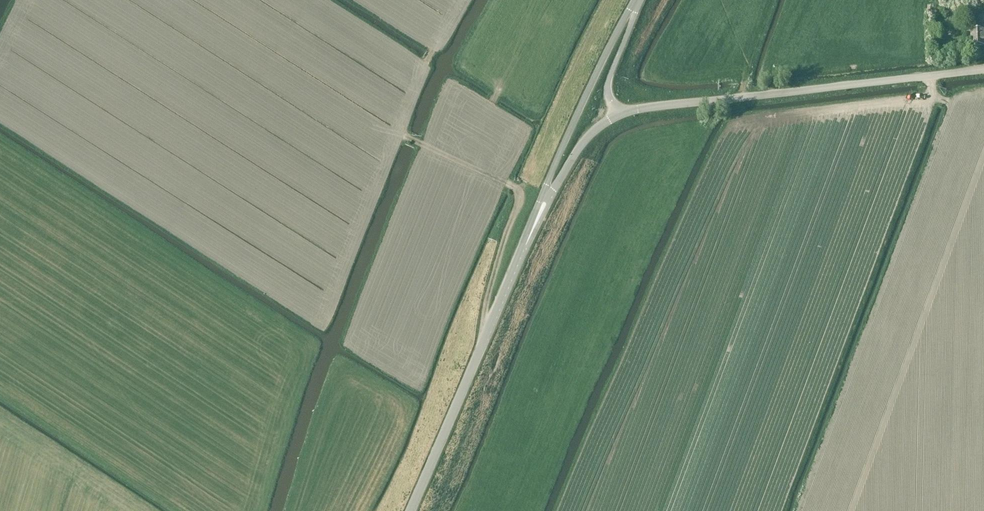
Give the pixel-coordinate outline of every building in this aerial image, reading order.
[(976,30),(972,30),(972,47),(983,46),(983,24),(976,24),(976,30)]
